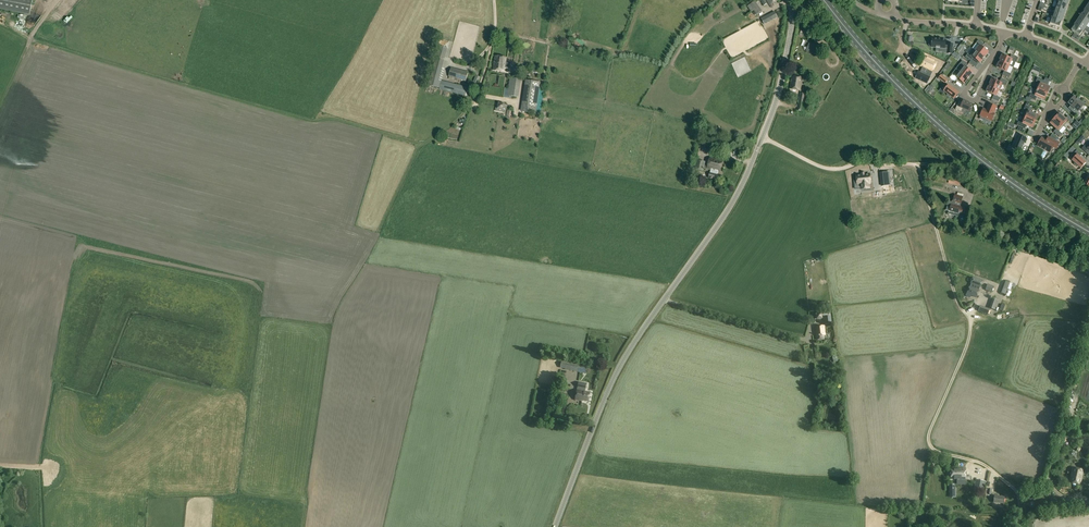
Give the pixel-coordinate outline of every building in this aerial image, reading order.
[(29,15),(32,0),(0,0),(0,9),(29,15)] [(1055,8),(1065,11),(1067,5),(1055,1),(1055,2),(1057,2),(1055,8)] [(754,2),(750,5),(754,10),(755,12),(759,9),(754,2)] [(1065,11),(1055,8),(1053,13),(1052,13),(1063,16),(1065,11)] [(1088,21),(1088,14),(1084,11),(1081,16),(1088,21)] [(764,25),(777,18),(774,12),(761,19),(764,25)] [(1050,18),(1061,22),(1063,16),(1052,13),(1050,18)] [(1078,21),(1086,26),(1088,22),(1088,21),(1081,16),(1078,21)] [(1050,18),(1048,24),(1059,28),(1061,22),(1050,18)] [(1078,21),(1074,25),(1083,31),(1086,26),(1078,21)] [(1084,32),(1083,31),(1074,25),(1071,31),(1080,37),(1084,32)] [(937,39),(932,39),(932,42),(930,42),(929,43),(929,45),(930,47),(931,47),(944,49),(948,49),(947,54),(952,54),(953,44),(948,44),(948,46),(945,46),(945,40),(940,40),(940,39),(937,39)] [(983,44),(978,40),(975,43),(979,46),(975,51),(984,58),(988,52),(981,47),(983,44)] [(818,55),(821,48),(811,45),(808,52),(818,55)] [(467,88),(440,80),(447,48),(439,46),(435,58),(428,85),(439,88),(439,89),(465,96),(467,88)] [(980,63),(984,58),(975,51),(971,57),(967,54),(965,57),(970,61),(973,58),(980,63)] [(512,73),(516,73),(516,67),(513,67),(514,65),(509,64),(508,65),(505,65),(506,58),(495,56),(493,70),(504,72),(505,68),(508,69),(507,72),(512,73)] [(1011,56),(1010,59),(1002,56),(999,62),(1009,66),(1012,60),(1016,62),(1018,58),(1011,56)] [(924,68),(932,72),(937,63),(924,57),(920,66),(924,68)] [(959,72),(968,79),(972,73),(965,68),(967,65),(962,61),(960,64),(964,67),(959,72)] [(1006,72),(1009,66),(999,62),(997,68),(1004,72),(1003,75),(1009,78),(1011,74),(1006,72)] [(452,68),(449,77),(466,81),(468,72),(452,68)] [(964,84),(968,79),(959,72),(955,78),(951,74),(949,78),(954,82),(957,79),(964,84)] [(945,84),(948,80),(941,75),(938,78),(945,84)] [(790,89),(801,90),(803,78),(792,76),(790,89)] [(507,95),(516,97),(519,80),(509,78),(507,95)] [(1038,83),(1035,89),(1047,94),(1050,88),(1042,85),(1044,81),(1037,78),(1036,82),(1038,83)] [(1001,80),(1000,83),(992,80),(989,86),(999,90),(1001,84),(1006,86),(1007,82),(1001,80)] [(540,83),(526,81),(521,112),(535,114),(540,83)] [(958,93),(948,85),(943,91),(947,94),(946,95),(950,98),(950,97),(954,99),(955,98),(956,99),(958,95),(957,95),(958,93)] [(996,96),(999,90),(989,86),(986,92),(994,96),(993,99),(999,102),(1000,98),(996,96)] [(1047,94),(1035,89),(1032,95),(1030,94),(1029,98),(1035,101),(1037,97),(1044,100),(1047,94)] [(806,94),(800,93),(797,110),(803,111),(804,105),(806,105),(808,95),(806,94)] [(1077,116),(1080,114),(1078,112),(1084,105),(1074,97),(1068,104),(1073,108),(1071,110),(1077,116)] [(973,105),(963,101),(962,104),(958,103),(955,109),(961,112),(962,109),(970,112),(973,105)] [(497,103),(496,111),(505,113),(506,105),(497,103)] [(988,109),(987,110),(983,109),(980,116),(981,117),(980,119),(983,121),(984,118),(991,121),(995,114),(994,113),(996,107),(989,104),(987,108),(988,109)] [(1023,117),(1035,122),(1038,116),(1030,112),(1032,109),(1025,106),(1024,110),(1026,110),(1023,117)] [(1059,114),(1054,119),(1063,126),(1068,121),(1070,124),(1073,121),(1068,116),(1065,119),(1059,114)] [(1032,128),(1035,122),(1023,117),(1020,123),(1018,122),(1017,126),(1023,129),(1025,125),(1032,128)] [(1059,131),(1063,126),(1054,119),(1050,124),(1056,129),(1053,132),(1059,137),(1061,134),(1059,131)] [(1019,135),(1014,147),(1018,149),(1018,150),(1021,151),(1026,138),(1019,135)] [(1041,138),(1037,146),(1050,153),(1052,148),(1056,150),(1059,143),(1048,137),(1046,140),(1041,138)] [(704,142),(703,148),(712,150),(713,144),(704,142)] [(1085,163),(1079,157),(1082,155),(1077,150),(1072,156),(1075,158),(1072,160),(1075,163),(1074,164),(1077,167),(1078,166),(1081,168),(1085,163)] [(718,180),(719,175),(717,175),(718,170),(720,171),(722,161),(710,158),(707,168),(711,169),(710,173),(709,178),(718,180)] [(695,169),(703,171),(705,162),(696,160),(695,169)] [(889,172),(881,173),(880,173),(881,184),(890,183),(889,172)] [(869,183),(870,183),(869,174),(856,176),(857,181),(854,181),(854,185),(860,184),(861,189),(869,188),(869,183)] [(961,179),(954,177),(952,185),(959,186),(961,179)] [(965,216),(967,209),(960,207),(963,197),(954,194),(952,201),(952,202),(949,201),(946,211),(949,212),(948,214),(965,219),(965,216)] [(974,277),(971,284),(973,285),(975,285),(974,288),(975,289),(974,292),(978,294),(983,280),(974,277)] [(1005,294),(1010,282),(1006,281),(1005,283),(1001,293),(1005,294)] [(988,284),(986,290),(992,292),(994,286),(988,284)] [(972,287),(970,286),(967,293),(977,297),(978,294),(974,292),(975,289),(974,288),(975,285),(973,285),(972,287)] [(999,300),(993,298),(989,308),(995,310),(999,300)] [(980,306),(978,311),(988,314),(990,309),(980,306)] [(825,325),(832,324),(831,311),(824,312),(825,325)] [(824,326),(816,327),(816,330),(817,340),(824,339),(824,334),(825,333),(824,326)] [(586,373),(588,364),(567,360),(565,370),(586,373)] [(590,393),(577,390),(576,400),(582,401),(582,400),(589,401),(590,393)] [(966,468),(952,468),(951,479),(955,479),(966,480),(966,479),(970,479),(970,476),(966,476),(966,468)] [(1080,485),(1083,470),(1073,468),(1070,482),(1080,485)] [(974,488),(984,490),(985,485),(986,486),(987,482),(975,479),(974,483),(975,484),(974,488)]
